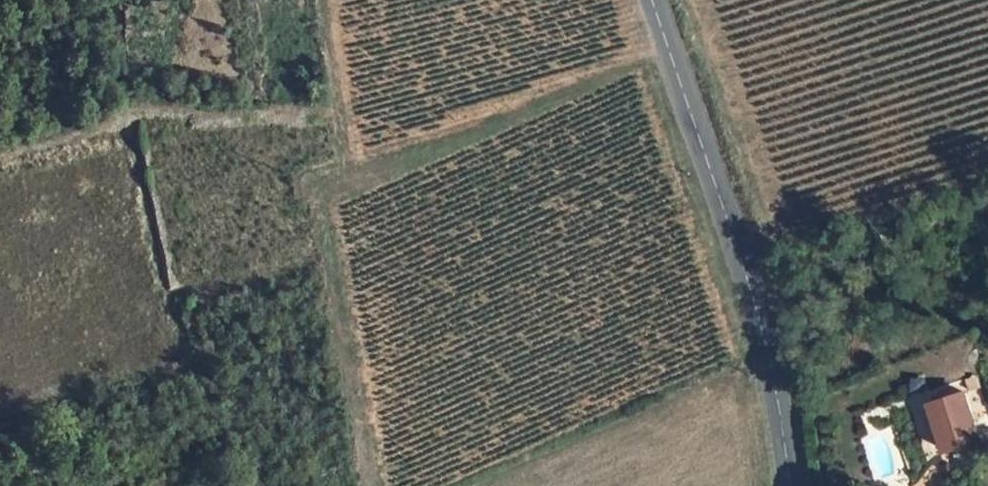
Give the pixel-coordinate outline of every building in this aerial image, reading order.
[(943,398),(960,448),(987,438),(987,399),(983,385),(943,398)]
